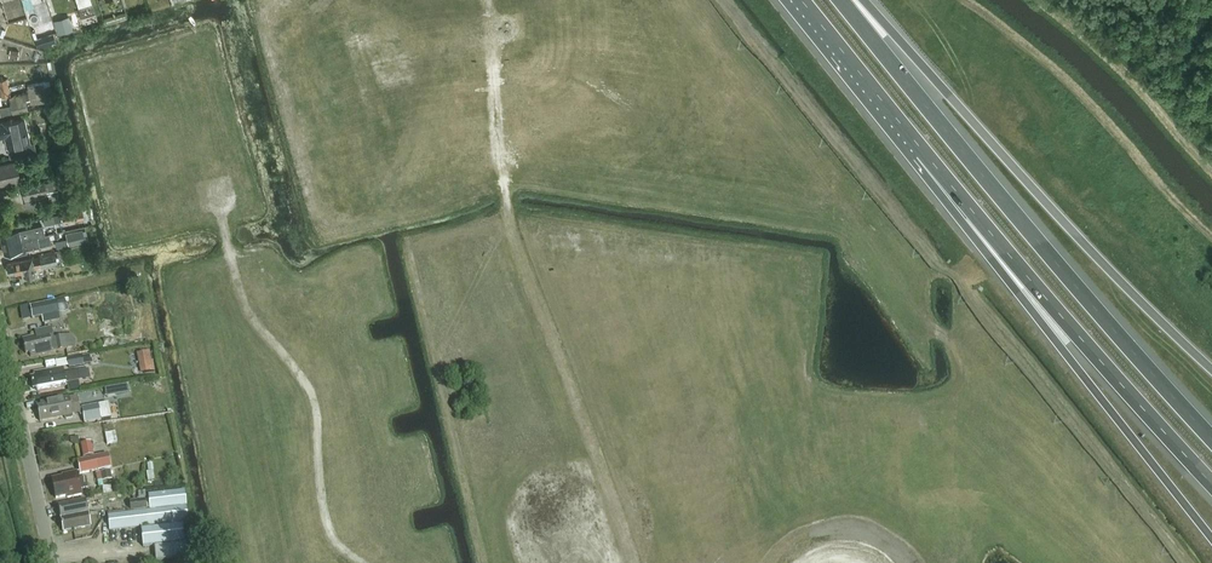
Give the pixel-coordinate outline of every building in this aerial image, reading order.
[(9,22),(28,15),(24,4),(5,10),(9,22)] [(92,5),(78,9),(83,23),(83,24),(97,20),(97,18),(92,5)] [(70,23),(56,28),(58,34),(63,33),(72,30),(70,23)] [(36,38),(50,33),(47,25),(33,30),(36,38)] [(53,34),(35,40),(38,47),(56,41),(54,35),(53,34)] [(10,49),(9,57),(18,58),(19,51),(10,49)] [(16,74),(16,63),(0,63),(0,74),(16,74)] [(10,95),(6,78),(0,80),(0,89),(2,97),(10,95)] [(50,82),(27,86),(31,105),(54,101),(50,82)] [(28,101),(12,105),(14,111),(29,108),(28,101)] [(24,117),(0,122),(0,138),(5,137),(7,148),(30,143),(24,117)] [(0,165),(0,185),(21,181),(16,161),(0,165)] [(21,185),(24,199),(59,191),(56,180),(46,182),(45,179),(21,185)] [(81,210),(61,215),(63,221),(63,222),(70,220),(71,222),(83,219),(83,217),(81,210)] [(61,214),(54,216),(56,223),(63,222),(63,221),(61,215),(61,214)] [(2,244),(38,237),(35,227),(27,228),(27,229),(21,230),(21,229),(0,234),(2,244)] [(83,231),(66,235),(69,247),(86,242),(83,231)] [(26,250),(40,247),(38,237),(2,244),(5,254),(14,252),(15,255),(27,252),(26,250)] [(40,266),(57,263),(55,251),(38,254),(39,257),(32,258),(7,263),(9,274),(24,271),(25,277),(35,275),(34,267),(40,266)] [(55,303),(29,308),(32,320),(57,315),(57,314),(64,313),(62,302),(55,303)] [(30,357),(67,349),(65,336),(53,338),(52,335),(49,336),(48,328),(35,331),(36,336),(26,338),(27,342),(23,342),(26,353),(30,353),(30,357)] [(149,351),(137,353),(139,363),(151,361),(149,351)] [(83,364),(91,363),(90,355),(82,356),(67,359),(69,367),(83,364)] [(38,391),(66,386),(66,383),(79,381),(78,371),(64,373),(63,368),(34,373),(35,377),(31,377),(33,388),(37,387),(38,391)] [(127,385),(115,387),(116,395),(129,393),(127,385)] [(40,421),(73,415),(81,414),(77,396),(69,398),(69,397),(40,403),(41,406),(37,407),(40,421)] [(108,403),(82,408),(84,423),(111,418),(108,403)] [(77,436),(70,438),(71,443),(74,445),(79,444),(77,436)] [(85,458),(95,455),(92,442),(82,445),(85,458)] [(108,454),(77,461),(80,474),(111,467),(108,454)] [(101,472),(100,473),(102,481),(112,479),(110,470),(101,472)] [(63,477),(51,479),(56,499),(67,496),(67,498),(82,495),(80,489),(88,488),(86,477),(78,479),(77,472),(62,475),(63,477)] [(150,510),(107,515),(109,531),(141,528),(143,548),(189,543),(187,524),(188,523),(184,490),(148,494),(150,510)] [(60,519),(88,513),(85,500),(58,505),(60,519)] [(132,511),(147,509),(146,500),(131,502),(132,511)] [(91,526),(88,515),(88,513),(60,519),(63,532),(91,526)] [(189,543),(155,547),(155,560),(191,556),(189,543)]
